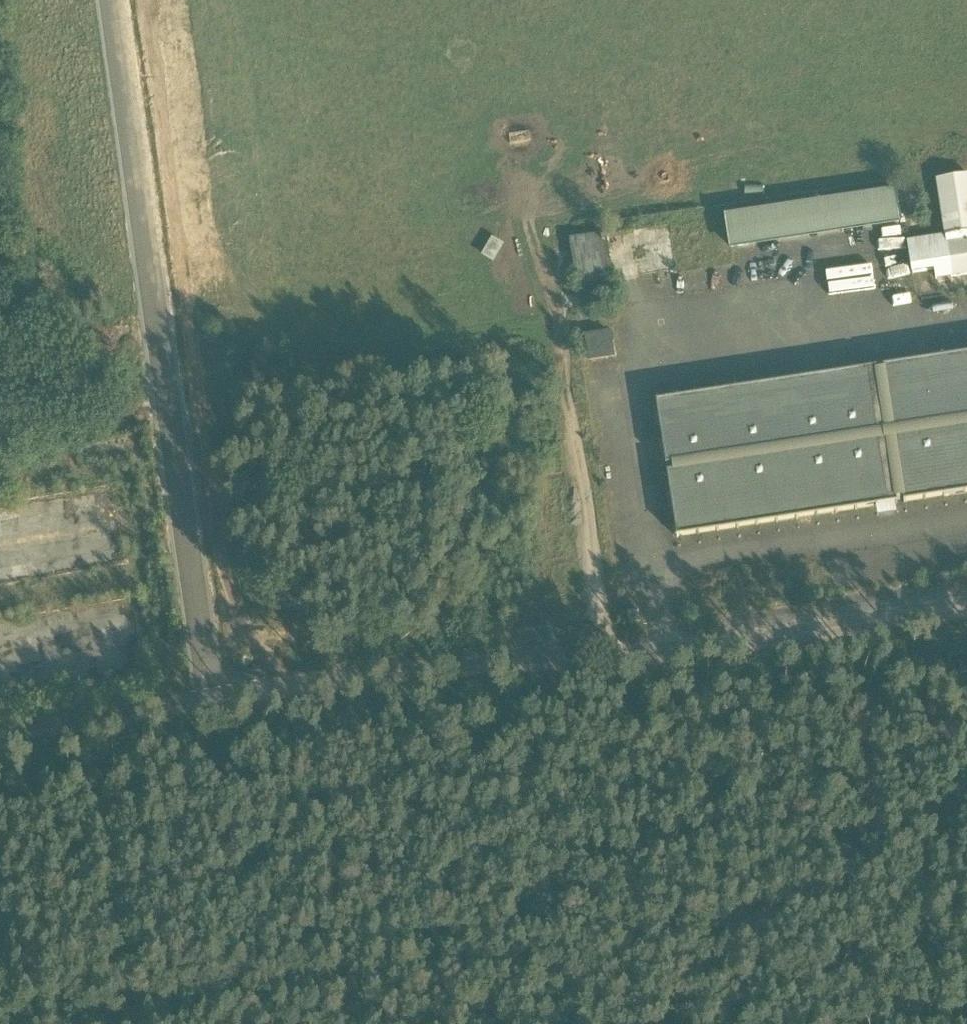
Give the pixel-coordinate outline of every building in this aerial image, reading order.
[(936,280),(937,280),(937,278),(951,276),(951,278),(966,275),(966,176),(937,180),(946,237),(907,243),(912,274),(934,271),(936,280)] [(726,217),(731,249),(899,223),(894,191),(726,217)] [(578,285),(612,280),(605,236),(571,241),(578,285)] [(586,337),(589,361),(613,357),(611,343),(614,343),(613,333),(586,337)] [(677,538),(876,508),(896,505),(897,505),(897,501),(902,500),(904,504),(966,494),(966,355),(883,368),(884,372),(877,373),(877,369),(656,403),(666,467),(673,467),(673,473),(667,474),(677,538)] [(627,613),(629,624),(640,622),(639,616),(634,616),(634,613),(638,612),(638,611),(627,613)]
